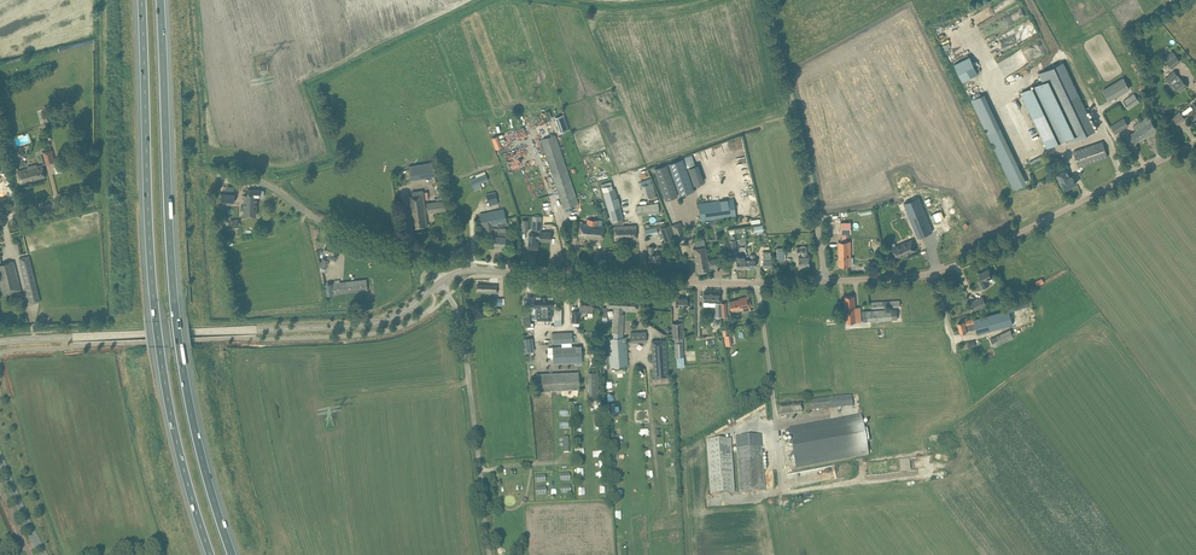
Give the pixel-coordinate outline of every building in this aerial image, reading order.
[(1015,47),(996,56),(1005,75),(1033,62),(1030,56),(1026,58),(1028,62),(1025,64),(1023,59),(1024,58),(1023,55),(1017,58),(1014,52),(1017,50),(1015,47)] [(1167,63),(1172,68),(1181,61),(1172,51),(1165,57),(1169,61),(1167,63)] [(952,64),(960,81),(977,73),(968,56),(952,64)] [(1069,137),(1072,142),(1096,130),(1063,61),(1039,73),(1043,82),(1022,92),(1047,147),(1069,137)] [(1187,86),(1174,70),(1165,78),(1169,82),(1168,83),(1174,89),(1175,89),(1177,88),(1180,92),(1187,86)] [(1123,77),(1107,87),(1103,90),(1109,100),(1113,97),(1129,87),(1123,77)] [(1123,101),(1128,110),(1140,101),(1133,93),(1123,101)] [(985,94),(971,100),(1014,190),(1027,183),(985,94)] [(1191,105),(1182,111),(1184,114),(1193,108),(1191,105)] [(43,111),(45,123),(52,122),(49,110),(43,111)] [(1174,118),(1174,119),(1178,124),(1185,119),(1180,113),(1174,118)] [(564,114),(554,117),(558,132),(568,129),(564,114)] [(1128,136),(1130,139),(1134,144),(1157,128),(1148,116),(1133,126),(1136,131),(1128,136)] [(521,117),(496,126),(522,206),(537,201),(535,195),(546,192),(521,117)] [(1124,118),(1111,126),(1116,133),(1128,125),(1124,118)] [(491,138),(496,149),(502,147),(497,135),(491,138)] [(541,139),(564,209),(580,204),(555,135),(541,139)] [(1102,141),(1073,151),(1079,167),(1108,157),(1102,141)] [(15,158),(24,155),(22,147),(10,150),(11,155),(9,156),(12,167),(18,165),(15,158)] [(42,152),(45,164),(55,162),(52,149),(42,152)] [(682,158),(669,163),(680,195),(694,190),(682,158)] [(409,166),(411,179),(436,175),(434,162),(409,166)] [(17,171),(19,178),(21,183),(26,182),(26,181),(30,180),(30,181),(46,177),(42,164),(17,171)] [(667,164),(655,168),(666,200),(678,196),(667,164)] [(697,164),(688,167),(694,185),(704,182),(697,164)] [(1072,176),(1070,177),(1066,169),(1056,174),(1062,187),(1065,186),(1066,188),(1076,183),(1072,176)] [(476,177),(470,180),(474,190),(482,187),(481,183),(489,180),(485,171),(475,175),(476,177)] [(640,182),(644,198),(656,195),(652,182),(650,183),(649,179),(640,182)] [(605,183),(601,184),(603,192),(612,222),(624,218),(615,188),(613,189),(611,181),(605,183)] [(221,185),(220,194),(234,195),(234,185),(221,185)] [(247,195),(243,194),(242,215),(256,216),(257,196),(259,196),(260,189),(247,188),(247,195)] [(412,191),(413,196),(409,196),(413,228),(427,226),(423,190),(412,191)] [(487,196),(488,202),(485,203),(486,206),(499,203),(496,194),(487,196)] [(918,197),(904,203),(912,222),(913,225),(919,223),(921,229),(915,231),(918,238),(933,232),(918,197)] [(699,204),(701,221),(705,220),(736,216),(734,199),(699,204)] [(445,200),(427,203),(428,213),(446,211),(445,200)] [(660,212),(658,203),(637,206),(638,215),(660,212)] [(494,211),(480,214),(482,226),(484,226),(486,234),(493,232),(493,231),(492,227),(492,226),(499,225),(499,223),(507,222),(504,210),(494,212),(494,211)] [(542,216),(533,215),(531,229),(541,230),(542,216)] [(602,221),(587,219),(587,223),(580,223),(578,236),(603,239),(604,225),(602,225),(602,221)] [(850,222),(841,222),(841,233),(851,233),(850,222)] [(614,226),(615,234),(615,240),(637,239),(636,225),(614,226)] [(661,228),(660,226),(645,229),(646,236),(662,233),(663,234),(664,237),(665,241),(673,239),(669,225),(661,228)] [(686,239),(681,225),(673,228),(678,242),(686,239)] [(498,228),(492,227),(493,231),(495,232),(494,245),(505,245),(506,232),(497,231),(498,228)] [(729,234),(730,252),(736,252),(735,240),(734,240),(734,236),(733,236),(732,233),(734,233),(734,232),(742,231),(743,232),(745,232),(745,227),(734,228),(728,230),(729,234)] [(538,248),(538,240),(539,235),(535,235),(535,231),(529,231),(528,247),(538,248)] [(540,235),(539,235),(538,240),(550,241),(551,232),(540,232),(540,235)] [(912,239),(893,247),(897,257),(916,250),(912,239)] [(693,248),(696,267),(697,273),(709,270),(704,240),(695,241),(695,245),(696,248),(693,248)] [(853,257),(851,257),(850,241),(838,241),(839,266),(853,266),(853,257)] [(331,244),(326,242),(323,250),(330,252),(328,258),(336,261),(338,255),(333,254),(336,247),(331,245),(331,244)] [(806,246),(797,246),(797,252),(801,252),(802,257),(799,257),(799,268),(809,268),(808,256),(807,257),(806,246)] [(648,254),(648,263),(660,263),(660,262),(661,262),(661,258),(660,258),(660,254),(653,254),(653,248),(649,248),(649,254),(648,254)] [(777,248),(777,255),(777,261),(786,261),(785,248),(781,248),(777,248)] [(745,255),(746,267),(755,267),(755,259),(754,259),(754,254),(750,254),(750,259),(746,259),(745,255)] [(746,267),(745,255),(737,255),(737,260),(737,267),(746,267)] [(40,301),(29,256),(19,258),(30,304),(40,301)] [(320,266),(326,268),(329,261),(323,258),(320,266)] [(3,295),(21,290),(14,261),(0,264),(0,281),(3,295)] [(978,281),(981,288),(990,284),(987,279),(992,277),(988,269),(980,273),(982,279),(978,281)] [(331,283),(333,294),(367,290),(366,279),(331,283)] [(477,292),(483,293),(497,293),(497,285),(477,284),(477,292)] [(703,301),(718,302),(719,292),(704,292),(703,301)] [(526,298),(526,305),(534,305),(537,305),(537,319),(544,319),(544,295),(544,294),(534,295),(534,298),(526,298)] [(544,295),(544,319),(550,319),(550,305),(553,305),(554,295),(544,295)] [(845,296),(845,302),(847,323),(861,321),(860,307),(855,307),(854,295),(845,296)] [(729,302),(731,308),(731,310),(743,307),(745,311),(750,310),(749,306),(750,305),(748,296),(739,298),(740,299),(729,302)] [(580,303),(580,310),(581,312),(588,312),(593,313),(593,308),(594,303),(594,297),(589,297),(589,298),(580,297),(580,303)] [(605,355),(606,368),(628,366),(626,337),(622,337),(623,333),(621,333),(623,309),(637,310),(637,299),(607,297),(607,306),(614,306),(612,338),(608,338),(609,355),(605,355)] [(676,298),(675,304),(675,306),(687,306),(687,298),(676,298)] [(972,302),(975,310),(983,306),(979,299),(972,302)] [(1011,306),(1013,311),(1025,307),(1022,299),(1007,303),(1008,306),(1011,306)] [(863,321),(897,319),(897,309),(862,311),(863,321)] [(976,329),(978,335),(990,331),(990,330),(996,329),(996,328),(1006,325),(1005,322),(1012,320),(1009,310),(974,319),(973,318),(958,323),(961,333),(976,329)] [(529,311),(522,312),(523,326),(527,326),(527,328),(533,327),(533,323),(530,323),(529,311)] [(672,323),(673,343),(674,343),(675,357),(676,357),(676,362),(683,361),(683,358),(687,358),(687,362),(696,361),(696,350),(683,350),(682,323),(672,323)] [(1027,323),(1017,328),(1021,334),(1030,329),(1027,323)] [(991,340),(989,341),(992,346),(993,346),(994,347),(1000,345),(1014,338),(1020,335),(1016,327),(1010,330),(991,339),(991,340)] [(723,336),(724,336),(725,346),(732,345),(730,334),(727,335),(726,329),(722,330),(723,336)] [(631,332),(631,342),(647,341),(646,331),(631,332)] [(552,343),(552,344),(573,343),(572,332),(552,333),(552,343)] [(525,339),(526,352),(533,351),(532,338),(525,339)] [(651,340),(653,375),(668,374),(666,339),(651,340)] [(552,347),(553,364),(582,363),(581,346),(552,347)] [(588,371),(589,396),(600,396),(599,371),(588,371)] [(536,374),(537,391),(579,389),(579,372),(536,374)] [(851,395),(810,399),(811,409),(852,405),(851,395)] [(779,404),(780,414),(802,412),(801,403),(791,404),(791,403),(779,404)] [(861,415),(789,428),(797,468),(868,455),(866,442),(870,441),(867,427),(863,427),(861,415)] [(761,434),(736,436),(736,438),(740,492),(759,491),(765,490),(764,471),(762,446),(761,434)] [(730,438),(707,440),(711,494),(734,492),(730,438)]
